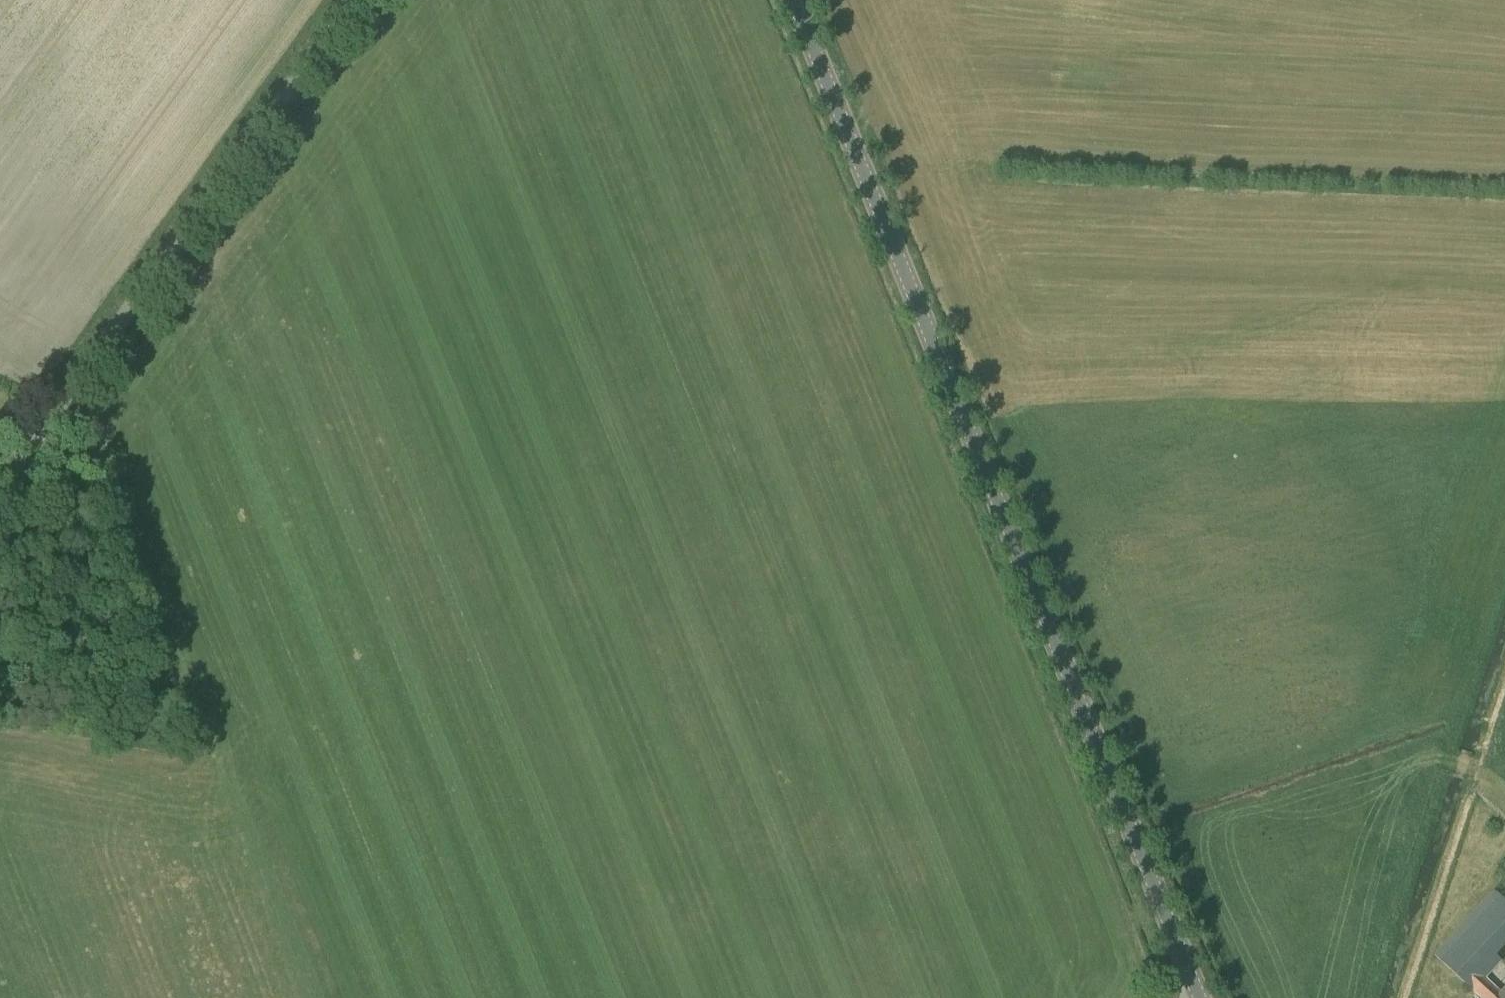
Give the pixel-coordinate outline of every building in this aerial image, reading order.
[(1495,890),(1434,955),(1479,997),(1504,997),(1504,990),(1503,992),(1488,978),(1503,961),(1498,957),(1504,950),(1504,899),(1495,890)]
